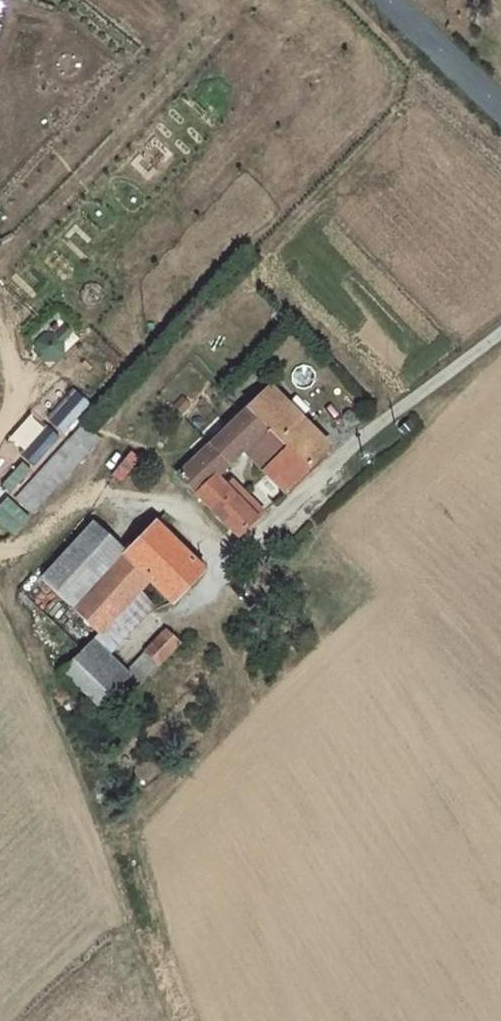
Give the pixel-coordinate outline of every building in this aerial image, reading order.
[(306,470),(329,448),(263,382),(254,391),(255,392),(260,397),(252,405),(248,409),(287,450),(306,470)] [(260,397),(255,392),(247,400),(252,405),(260,397)] [(215,477),(243,450),(265,472),(287,450),(248,409),(178,476),(197,495),(215,477)] [(84,425),(16,500),(31,514),(99,439),(84,425)] [(289,487),(306,470),(287,450),(265,472),(288,495),(292,491),(289,487)] [(306,470),(289,487),(292,491),(310,474),(306,470)] [(197,495),(238,536),(262,513),(232,482),(226,488),(215,477),(197,495)] [(108,571),(123,554),(125,552),(93,523),(41,579),(73,608),(108,571)] [(123,554),(108,571),(134,597),(140,590),(149,580),(172,603),(203,571),(155,523),(124,555),(123,554)] [(134,597),(108,571),(73,608),(98,634),(134,597)] [(134,597),(98,634),(113,648),(153,605),(140,590),(134,597)] [(117,681),(121,685),(130,694),(179,644),(165,631),(117,681)] [(83,651),(62,672),(98,708),(119,686),(83,651)] [(119,686),(98,708),(108,717),(130,694),(121,685),(119,686)]
